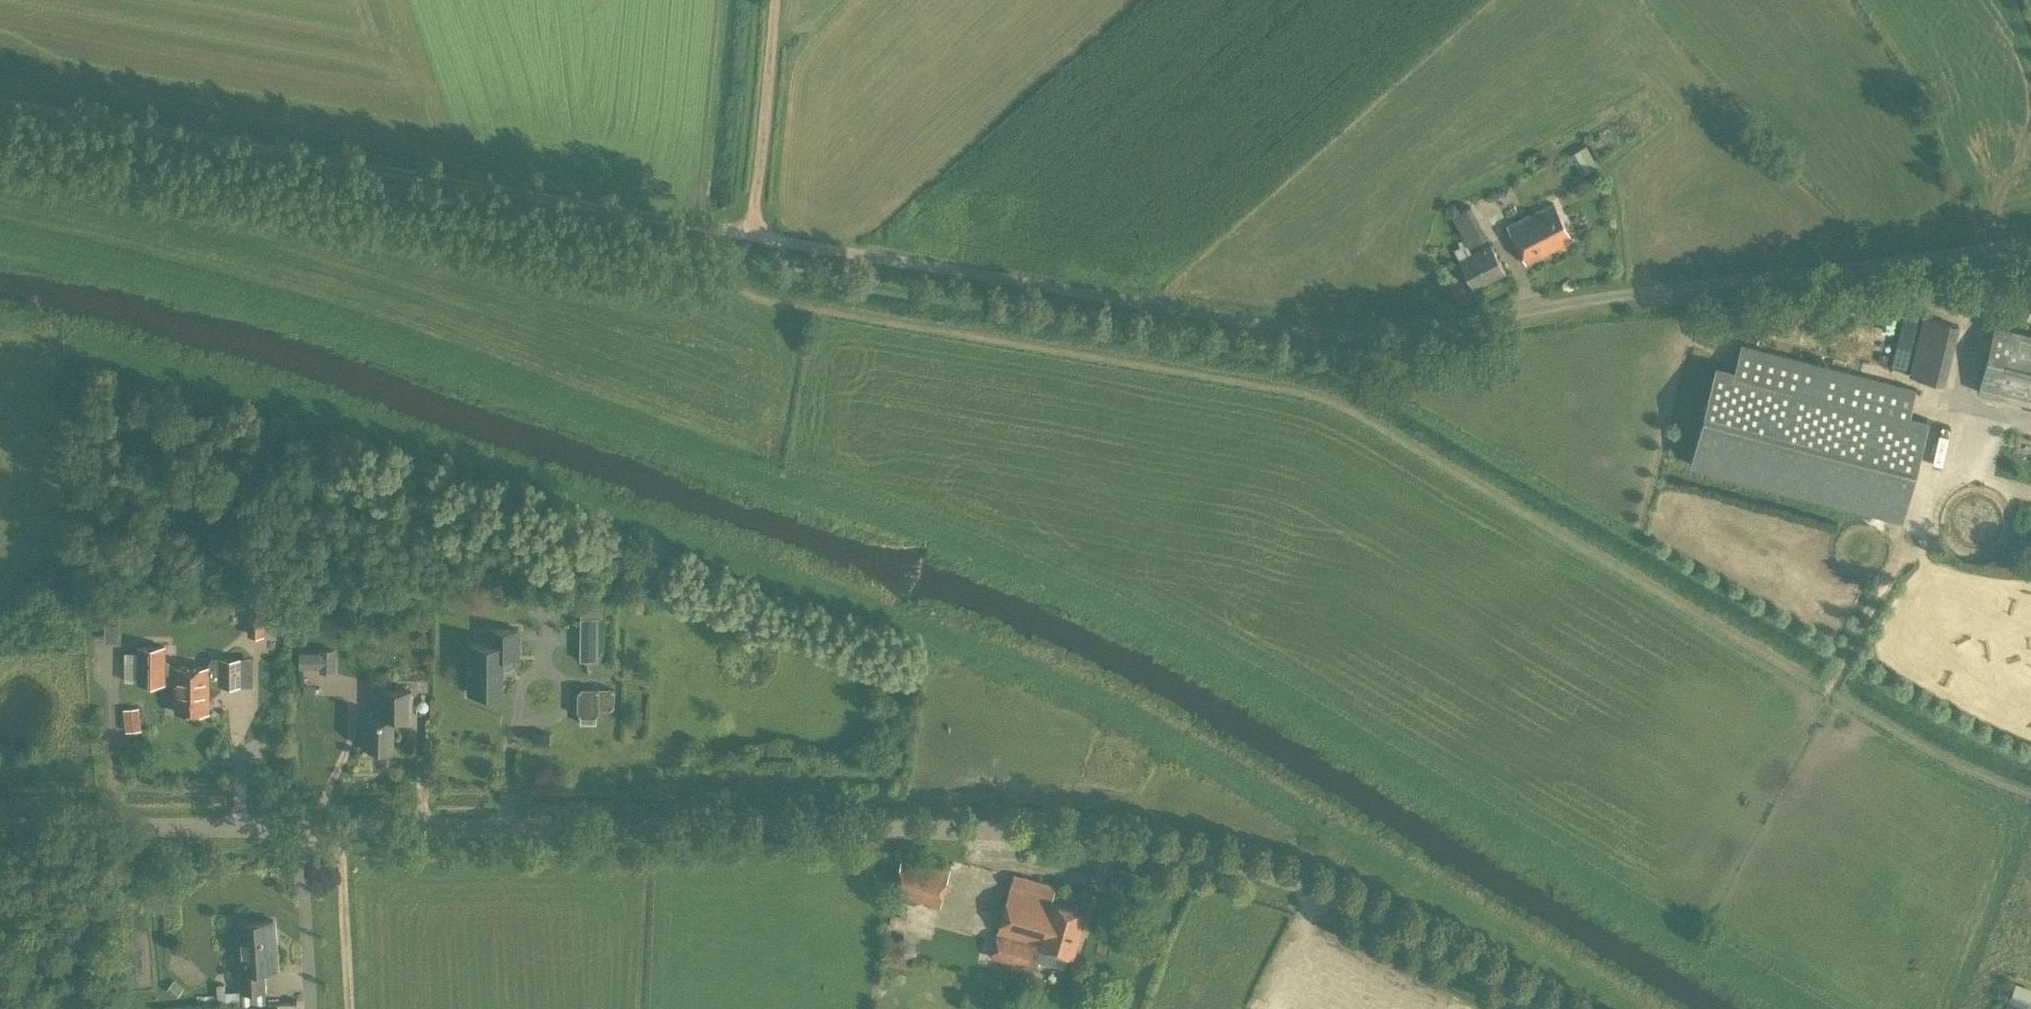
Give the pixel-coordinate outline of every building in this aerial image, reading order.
[(1579,148),(1591,170),(1598,166),(1586,144),(1579,148)] [(1527,262),(1572,239),(1553,202),(1508,225),(1527,262)] [(1450,211),(1466,246),(1484,238),(1468,204),(1450,211)] [(1458,259),(1473,289),(1505,273),(1490,243),(1458,259)] [(1959,324),(1923,315),(1908,375),(1945,384),(1959,324)] [(2006,329),(1995,326),(1978,390),(2030,403),(2030,335),(2006,329)] [(1687,464),(1901,519),(1926,419),(1907,415),(1914,389),(1738,344),(1732,369),(1713,364),(1687,464)] [(248,608),(248,635),(264,634),(264,630),(275,629),(274,608),(248,608)] [(104,640),(119,640),(119,617),(104,617),(104,640)] [(579,617),(579,660),(598,660),(598,617),(579,617)] [(504,667),(508,667),(517,662),(517,657),(520,657),(520,628),(487,628),(487,641),(468,641),(467,691),(504,691),(504,667)] [(318,672),(335,672),(336,645),(316,645),(316,650),(299,650),(299,667),(318,667),(318,672)] [(174,664),(163,657),(163,647),(138,647),(138,682),(163,682),(163,680),(175,680),(175,711),(208,711),(208,695),(212,695),(221,689),(221,685),(253,685),(253,657),(219,657),(219,665),(208,665),(208,666),(175,666),(175,667),(174,667),(174,664)] [(303,684),(303,696),(316,696),(316,687),(315,687),(315,684),(303,684)] [(596,723),(596,715),(598,715),(598,708),(611,708),(612,708),(613,708),(613,690),(613,689),(597,689),(597,688),(578,688),(579,690),(579,713),(579,715),(580,715),(580,722),(596,723)] [(380,752),(380,746),(392,747),(393,716),(411,716),(411,689),(381,689),(380,715),(364,714),(363,746),(367,746),(367,751),(380,752)] [(126,732),(141,730),(139,707),(122,709),(126,732)] [(891,894),(940,907),(950,868),(902,855),(891,894)] [(1086,909),(1052,900),(1056,885),(1013,873),(989,957),(1034,969),(1041,944),(1073,953),(1086,909)] [(267,990),(265,968),(277,968),(274,920),(237,923),(240,970),(238,971),(240,992),(242,992),(243,1006),(265,1004),(264,990),(267,990)] [(2030,993),(2030,987),(2013,982),(2004,1008),(2026,1008),(2030,993)]
